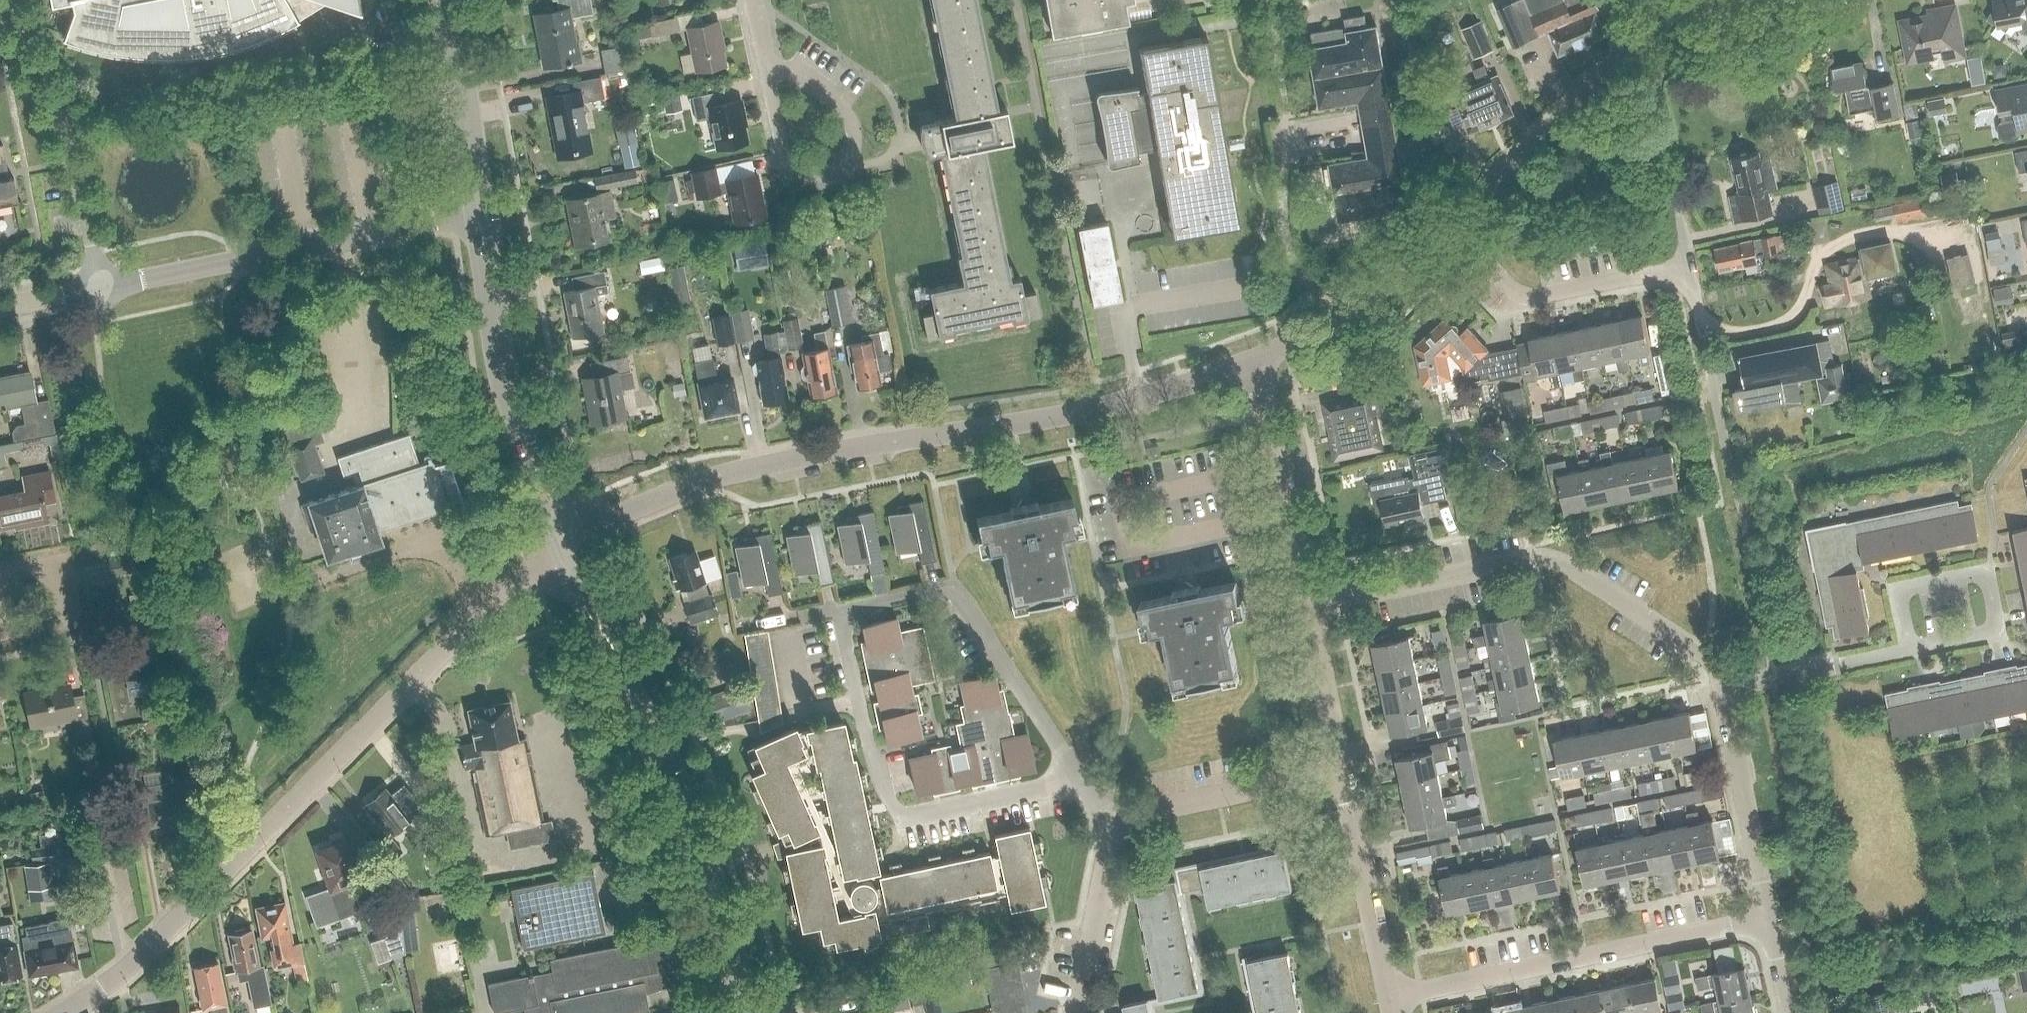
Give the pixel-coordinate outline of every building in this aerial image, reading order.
[(52,6),(72,2),(74,11),(64,38),(85,45),(95,48),(107,51),(121,53),(132,54),(140,55),(147,55),(156,56),(166,56),(175,56),(186,55),(193,54),(200,53),(215,51),(227,48),(234,46),(242,44),(257,39),(266,35),(274,32),(278,31),(282,29),(298,20),(291,8),(305,0),(51,0),(52,6)] [(361,12),(362,10),(361,10),(359,0),(323,0),(361,12)] [(534,15),(544,67),(582,60),(579,42),(573,43),(569,18),(592,14),(589,0),(556,0),(558,11),(534,15)] [(927,156),(940,153),(960,255),(956,256),(962,283),(930,289),(934,312),(922,314),(927,338),(953,333),(952,329),(1010,317),(1011,321),(1040,315),(1035,291),(1023,294),(1020,277),(1010,279),(983,144),(1012,138),(1006,107),(998,109),(976,0),(931,0),(954,118),(921,125),(920,129),(919,134),(920,142),(922,148),(924,153),(927,156)] [(1124,1),(1130,0),(1045,0),(1051,34),(1128,20),(1124,1)] [(1395,16),(1407,11),(1403,0),(1388,0),(1395,16)] [(1498,9),(1514,47),(1549,32),(1559,55),(1606,35),(1595,10),(1601,8),(1597,0),(1518,0),(1498,9)] [(1993,1),(1995,12),(1989,22),(2006,34),(2014,25),(2024,23),(2025,30),(2022,34),(2026,37),(2026,0),(1999,0),(1993,1)] [(1942,51),(1944,60),(1964,56),(1954,7),(1927,12),(1928,19),(1922,20),(1922,18),(1901,22),(1909,62),(1934,57),(1934,53),(1942,51)] [(628,12),(619,14),(622,28),(631,27),(628,12)] [(1349,103),(1345,112),(1360,107),(1363,123),(1393,118),(1390,99),(1389,99),(1377,27),(1367,28),(1365,15),(1344,19),(1347,32),(1339,33),(1338,29),(1311,33),(1313,48),(1310,48),(1320,108),(1349,103)] [(675,17),(649,23),(652,37),(678,31),(675,17)] [(718,22),(687,29),(696,71),(726,64),(721,38),(722,38),(718,22)] [(1479,22),(1461,30),(1473,59),(1492,51),(1479,22)] [(1238,224),(1206,37),(1139,48),(1146,91),(1136,93),(1135,88),(1098,94),(1104,130),(1105,130),(1110,164),(1117,163),(1117,164),(1138,160),(1136,151),(1171,145),(1184,220),(1206,216),(1208,230),(1238,224)] [(621,46),(601,50),(605,74),(625,70),(621,46)] [(1981,56),(1968,59),(1969,67),(1982,64),(1981,56)] [(1863,63),(1831,70),(1834,86),(1845,84),(1851,113),(1876,108),(1878,118),(1900,114),(1894,82),(1874,86),(1868,83),(1863,63)] [(2005,64),(1993,66),(1995,78),(2007,76),(2005,64)] [(1453,95),(1469,133),(1513,114),(1497,76),(1490,79),(1483,66),(1473,70),(1479,84),(1453,95)] [(575,93),(546,98),(558,158),(591,151),(581,101),(603,97),(600,77),(573,82),(575,93)] [(1996,92),(2003,123),(2000,126),(1998,129),(2000,138),(2003,140),(2006,141),(2017,139),(2019,137),(2020,133),(2026,132),(2026,103),(2024,89),(2026,88),(2026,86),(1996,92)] [(719,91),(691,97),(697,120),(710,117),(717,148),(748,141),(742,117),(744,116),(741,100),(722,105),(719,91)] [(680,95),(663,98),(666,114),(683,110),(680,95)] [(1947,114),(1944,98),(1928,101),(1930,117),(1947,114)] [(1358,159),(1329,164),(1339,219),(1339,221),(1341,221),(1365,217),(1365,218),(1383,215),(1383,214),(1407,209),(1407,210),(1409,209),(1408,207),(1394,125),(1393,118),(1363,123),(1368,151),(1351,152),(1358,159)] [(1920,121),(1907,123),(1910,138),(1923,136),(1920,121)] [(625,168),(641,164),(637,143),(620,146),(625,168)] [(3,145),(0,146),(0,206),(18,202),(14,178),(10,179),(3,145)] [(2026,172),(2026,151),(2016,153),(2020,174),(2026,172)] [(1777,189),(1771,163),(1770,156),(1761,158),(1759,152),(1732,159),(1740,194),(1731,197),(1734,215),(1735,223),(1775,214),(1770,191),(1777,189)] [(714,167),(692,172),(697,198),(727,192),(734,224),(765,218),(756,174),(724,180),(725,181),(717,183),(714,167)] [(633,170),(597,177),(599,188),(636,181),(633,170)] [(1959,184),(1957,172),(1941,175),(1943,188),(1959,184)] [(663,181),(661,181),(664,195),(676,192),(673,179),(663,181)] [(1845,210),(1839,182),(1816,187),(1822,215),(1845,210)] [(610,192),(566,200),(575,247),(608,240),(604,220),(615,218),(610,192)] [(1960,192),(1895,206),(1897,216),(1899,222),(1930,216),(1931,219),(1964,212),(1960,192)] [(1078,228),(1093,304),(1122,298),(1107,222),(1078,228)] [(1998,231),(1985,233),(1988,248),(2001,246),(1998,231)] [(1720,271),(1733,269),(1758,264),(1757,258),(1766,256),(1766,258),(1779,256),(1779,254),(1785,253),(1782,235),(1741,243),(1741,244),(1727,246),(1715,249),(1717,259),(1716,261),(1717,266),(1719,268),(1720,271)] [(733,245),(738,272),(769,266),(764,239),(733,245)] [(1892,240),(1860,247),(1862,257),(1826,265),(1830,284),(1822,286),(1827,305),(1834,304),(1835,306),(1871,298),(1866,277),(1899,270),(1892,240)] [(1951,254),(1953,283),(1975,282),(1973,252),(1951,254)] [(661,257),(639,261),(641,274),(663,270),(661,257)] [(682,267),(668,270),(676,303),(690,300),(682,267)] [(563,292),(572,338),(603,332),(597,296),(607,294),(603,273),(575,277),(577,290),(563,292)] [(853,322),(846,285),(825,290),(833,327),(853,322)] [(2013,299),(2011,288),(1995,291),(1997,303),(2013,299)] [(756,338),(750,307),(732,311),(737,341),(756,338)] [(734,342),(729,315),(713,318),(718,345),(734,342)] [(1641,366),(1647,365),(1650,364),(1648,353),(1649,353),(1641,316),(1618,321),(1626,357),(1638,355),(1641,366)] [(795,318),(783,321),(788,349),(800,346),(795,318)] [(1509,377),(1503,350),(1490,353),(1466,328),(1460,333),(1449,320),(1438,330),(1436,328),(1418,344),(1423,366),(1421,366),(1424,385),(1447,380),(1442,358),(1449,352),(1462,366),(1461,367),(1474,381),(1489,378),(1489,381),(1509,377)] [(1604,362),(1615,360),(1618,373),(1628,370),(1625,357),(1626,357),(1618,321),(1596,325),(1604,362)] [(1574,330),(1582,367),(1604,362),(1596,325),(1574,330)] [(1585,379),(1582,367),(1574,330),(1552,335),(1560,371),(1573,368),(1576,381),(1585,379)] [(816,351),(803,353),(806,366),(803,366),(800,369),(802,378),(805,381),(808,380),(811,397),(823,394),(823,397),(831,396),(832,392),(836,392),(830,361),(828,361),(822,331),(813,333),(816,351)] [(774,332),(763,334),(766,350),(767,350),(777,348),(774,332)] [(880,383),(878,372),(892,369),(889,353),(883,354),(879,332),(861,336),(862,342),(846,346),(848,357),(851,372),(853,372),(857,388),(867,386),(868,388),(877,386),(877,384),(880,383)] [(1554,388),(1563,386),(1560,371),(1552,335),(1530,340),(1530,341),(1517,344),(1525,382),(1538,380),(1537,376),(1551,374),(1554,388)] [(1830,340),(1740,358),(1746,389),(1735,391),(1739,411),(1785,402),(1786,407),(1801,404),(1796,379),(1828,373),(1829,377),(1818,379),(1823,402),(1849,397),(1842,366),(1835,367),(1830,340)] [(781,357),(779,348),(777,348),(767,350),(769,360),(754,362),(754,363),(752,366),(753,373),(757,375),(762,404),(767,403),(772,406),(775,405),(778,401),(788,399),(780,357),(781,357)] [(1654,356),(1663,395),(1675,392),(1666,353),(1654,356)] [(592,379),(581,382),(588,422),(623,415),(618,389),(632,386),(627,357),(589,364),(592,379)] [(705,417),(710,416),(712,417),(717,416),(719,414),(738,411),(732,378),(716,381),(712,360),(695,363),(705,417)] [(1908,367),(1907,366),(1905,366),(1904,366),(1902,366),(1901,366),(1900,367),(1899,368),(1898,370),(1898,371),(1898,372),(1898,374),(1898,375),(1899,376),(1900,377),(1902,378),(1903,379),(1904,379),(1906,378),(1907,378),(1908,377),(1909,376),(1910,375),(1911,373),(1911,372),(1911,371),(1910,369),(1909,368),(1908,367)] [(30,372),(0,378),(0,409),(21,405),(25,423),(17,425),(11,432),(13,440),(55,432),(50,405),(37,408),(30,372)] [(683,383),(672,385),(674,397),(686,395),(683,383)] [(1331,436),(1336,457),(1380,447),(1373,414),(1382,412),(1377,386),(1360,389),(1362,399),(1347,402),(1331,405),(1337,435),(1331,436)] [(1527,416),(1522,387),(1499,391),(1505,420),(1527,416)] [(1647,400),(1653,399),(1651,389),(1647,390),(1633,392),(1635,403),(1647,400)] [(1606,397),(1608,408),(1626,404),(1624,394),(1606,397)] [(1608,408),(1606,397),(1588,401),(1591,412),(1608,408)] [(1561,407),(1564,418),(1581,414),(1579,403),(1561,407)] [(1645,419),(1648,419),(1662,417),(1660,406),(1646,408),(1643,409),(1645,419)] [(1564,418),(1561,407),(1543,411),(1546,422),(1564,418)] [(1628,423),(1645,419),(1643,409),(1626,413),(1628,423)] [(321,463),(312,437),(321,434),(314,415),(283,425),(290,444),(289,444),(298,470),(301,480),(324,473),(321,463)] [(1617,415),(1598,418),(1601,429),(1619,425),(1617,415)] [(1582,433),(1601,429),(1598,418),(1580,422),(1582,433)] [(1570,424),(1552,428),(1554,438),(1573,435),(1570,424)] [(409,434),(337,458),(344,478),(353,475),(357,487),(309,504),(309,505),(303,507),(310,528),(315,526),(327,560),(382,542),(378,530),(385,528),(386,531),(448,510),(446,503),(462,498),(449,461),(433,467),(432,462),(420,466),(409,434)] [(1147,448),(1149,460),(1161,457),(1159,446),(1147,448)] [(1600,453),(1603,465),(1610,502),(1632,497),(1625,461),(1613,463),(1610,451),(1600,453)] [(1669,451),(1647,456),(1655,492),(1677,488),(1669,451)] [(1647,456),(1625,461),(1632,497),(1655,492),(1647,456)] [(1589,462),(1585,459),(1578,460),(1580,470),(1588,507),(1610,502),(1603,465),(1590,468),(1589,462)] [(1580,470),(1568,473),(1565,460),(1547,464),(1554,496),(1562,494),(1565,511),(1588,507),(1580,470)] [(0,496),(0,528),(14,525),(14,528),(47,521),(44,503),(54,501),(49,472),(24,477),(26,491),(0,496)] [(1375,498),(1376,503),(1381,502),(1386,526),(1425,517),(1422,504),(1447,499),(1441,473),(1408,480),(1408,478),(1384,483),(1381,485),(1379,488),(1377,491),(1375,494),(1375,498)] [(1076,517),(1072,499),(1034,507),(1032,498),(1021,500),(1014,511),(976,519),(980,537),(985,536),(988,549),(986,549),(986,550),(999,548),(1011,602),(1012,602),(1012,600),(1025,597),(1026,603),(1061,596),(1059,590),(1072,588),(1073,590),(1074,589),(1062,534),(1075,532),(1075,530),(1073,531),(1070,518),(1076,517)] [(1807,530),(1827,627),(1833,626),(1835,638),(1870,631),(1867,618),(1869,617),(1863,588),(1861,588),(1857,570),(1863,561),(1881,558),(1882,560),(1911,554),(1911,552),(1936,546),(1937,549),(1966,543),(1965,541),(1979,538),(1972,503),(1959,506),(1958,500),(1807,530)] [(889,516),(897,553),(918,548),(921,562),(921,563),(921,564),(936,561),(923,501),(908,504),(909,505),(911,511),(889,516)] [(870,575),(885,571),(872,512),(857,515),(858,516),(860,522),(838,526),(846,563),(867,559),(870,573),(870,575)] [(819,585),(834,582),(821,522),(806,526),(807,527),(809,532),(787,537),(795,574),(816,569),(819,584),(819,585)] [(2020,560),(2026,559),(2026,528),(2014,531),(2016,541),(2013,541),(2015,551),(2018,550),(2020,560)] [(768,596),(783,593),(770,533),(755,536),(756,538),(756,537),(757,543),(736,548),(744,585),(765,580),(768,595),(767,595),(768,596)] [(718,614),(712,594),(709,595),(705,583),(705,582),(721,577),(714,556),(698,561),(695,551),(670,559),(676,579),(673,580),(676,590),(680,589),(680,591),(686,589),(690,601),(684,603),(690,623),(718,614)] [(737,570),(727,572),(729,585),(739,583),(737,570)] [(1187,583),(1177,585),(1179,594),(1140,603),(1144,620),(1150,619),(1152,632),(1150,632),(1151,634),(1164,631),(1175,686),(1177,686),(1176,683),(1189,681),(1190,686),(1225,679),(1224,673),(1237,671),(1237,673),(1238,672),(1227,618),(1240,615),(1240,613),(1237,614),(1235,601),(1240,600),(1237,582),(1199,590),(1187,583)] [(133,642),(121,644),(126,678),(139,676),(142,692),(161,688),(148,609),(135,611),(138,629),(139,629),(141,641),(133,642)] [(1476,647),(1490,644),(1527,636),(1522,613),(1485,620),(1488,634),(1474,637),(1476,647)] [(738,618),(736,623),(737,628),(743,632),(749,631),(751,627),(750,621),(744,617),(738,618)] [(862,649),(866,666),(929,653),(923,626),(922,627),(922,629),(911,631),(911,630),(910,630),(910,631),(899,633),(897,619),(863,626),(868,650),(864,651),(863,649),(862,649)] [(1444,629),(1432,631),(1436,650),(1448,647),(1444,629)] [(744,634),(746,648),(770,645),(768,630),(744,634)] [(1451,633),(1456,651),(1467,649),(1463,630),(1451,633)] [(1490,644),(1493,656),(1485,658),(1487,668),(1495,666),(1532,658),(1527,636),(1490,644)] [(1373,644),(1378,667),(1415,659),(1410,637),(1373,644)] [(749,661),(772,657),(770,645),(746,648),(749,661)] [(1467,649),(1456,651),(1459,668),(1470,665),(1467,649)] [(874,681),(879,703),(913,696),(910,683),(921,681),(921,682),(922,682),(922,681),(933,679),(933,681),(935,680),(929,653),(866,666),(869,684),(871,684),(870,682),(874,681)] [(749,661),(751,674),(774,670),(772,657),(749,661)] [(1438,659),(1441,677),(1453,675),(1449,657),(1438,659)] [(1491,691),(1500,689),(1536,681),(1532,658),(1495,666),(1497,678),(1489,680),(1491,691)] [(1415,659),(1378,667),(1383,690),(1419,682),(1415,659)] [(2001,670),(2010,712),(2026,708),(2026,665),(2001,670)] [(776,683),(774,670),(751,674),(753,687),(776,683)] [(1971,720),(2010,712),(2001,670),(1963,678),(1971,720)] [(963,722),(982,718),(1008,713),(1004,696),(1003,696),(1003,698),(999,699),(994,675),(960,683),(965,706),(961,707),(961,705),(960,706),(963,722)] [(1453,675),(1441,677),(1445,695),(1457,692),(1453,675)] [(1461,678),(1465,696),(1477,694),(1473,675),(1461,678)] [(1933,727),(1971,720),(1963,678),(1924,686),(1933,727)] [(1536,681),(1500,689),(1502,701),(1497,702),(1501,722),(1517,719),(1515,709),(1541,704),(1536,681)] [(1419,682),(1383,690),(1387,712),(1424,704),(1419,682)] [(67,683),(28,691),(35,727),(73,719),(76,734),(90,732),(83,696),(70,699),(67,683)] [(755,700),(778,696),(778,695),(776,683),(753,687),(755,700)] [(744,685),(710,696),(718,721),(752,709),(744,685)] [(1894,735),(1933,727),(1924,686),(1885,693),(1894,735)] [(913,696),(879,703),(875,704),(875,702),(873,702),(878,722),(879,722),(879,720),(882,719),(887,743),(921,736),(916,712),(920,711),(921,713),(922,713),(918,693),(917,694),(917,695),(913,696)] [(1477,694),(1465,696),(1469,713),(1480,710),(1477,694)] [(757,712),(780,709),(778,696),(755,700),(757,712)] [(475,742),(460,746),(464,768),(472,766),(486,836),(508,831),(511,847),(548,839),(545,824),(544,823),(543,823),(526,738),(525,738),(518,739),(510,701),(468,710),(475,742)] [(1465,729),(1459,702),(1447,705),(1450,717),(1437,720),(1440,734),(1465,729)] [(1424,704),(1387,712),(1392,735),(1429,727),(1424,704)] [(780,709),(757,712),(760,732),(783,722),(780,709)] [(1009,712),(1008,713),(982,718),(996,781),(1013,778),(1013,776),(1011,777),(1010,773),(1034,768),(1027,734),(1012,737),(1010,726),(1011,726),(1011,725),(1010,725),(1008,714),(1010,714),(1009,712)] [(1666,718),(1673,754),(1696,750),(1688,713),(1666,718)] [(963,748),(950,750),(957,784),(979,780),(980,783),(978,784),(979,785),(996,781),(982,718),(963,722),(955,724),(956,725),(958,725),(960,736),(959,736),(959,737),(960,737),(963,748)] [(1643,723),(1647,740),(1651,759),(1673,754),(1666,718),(1643,723)] [(166,720),(143,724),(168,732),(166,720)] [(815,767),(818,767),(842,876),(877,869),(853,758),(850,758),(843,722),(807,729),(815,767)] [(1651,759),(1647,740),(1643,723),(1621,727),(1629,764),(1651,759)] [(1621,727),(1599,732),(1607,768),(1629,764),(1621,727)] [(778,830),(784,844),(817,829),(787,761),(806,753),(795,728),(756,745),(760,754),(749,759),(756,773),(753,774),(759,788),(753,791),(753,790),(752,791),(757,802),(758,801),(764,798),(774,820),(768,823),(767,822),(766,823),(771,833),(772,833),(772,832),(778,830)] [(1599,732),(1577,737),(1584,773),(1607,768),(1599,732)] [(1562,778),(1584,773),(1577,737),(1554,741),(1559,766),(1561,777),(1562,778)] [(1402,782),(1438,774),(1436,761),(1451,758),(1447,740),(1431,744),(1432,752),(1398,759),(1402,782)] [(959,788),(958,788),(957,784),(950,750),(949,746),(951,746),(950,745),(931,749),(931,750),(933,750),(934,754),(910,759),(917,793),(941,788),(942,792),(940,792),(940,793),(959,789),(959,788)] [(1462,769),(1473,767),(1469,748),(1457,751),(1462,769)] [(1561,777),(1559,766),(1549,768),(1551,779),(1561,777)] [(1473,767),(1462,769),(1465,786),(1477,784),(1473,767)] [(1700,770),(1681,774),(1684,785),(1702,781),(1700,770)] [(1438,774),(1402,782),(1407,804),(1443,797),(1438,774)] [(1656,779),(1658,790),(1675,787),(1673,776),(1656,779)] [(1640,794),(1647,792),(1658,790),(1656,779),(1647,781),(1638,783),(1640,794)] [(169,823),(162,784),(145,787),(152,826),(169,823)] [(1629,785),(1611,789),(1614,799),(1632,796),(1629,785)] [(392,835),(419,814),(425,809),(406,786),(392,797),(386,790),(367,805),(392,835)] [(1595,803),(1614,799),(1611,789),(1593,792),(1595,803)] [(1699,789),(1682,793),(1684,804),(1701,800),(1699,789)] [(44,790),(29,793),(31,806),(46,803),(44,790)] [(1684,804),(1682,793),(1662,797),(1664,808),(1684,804)] [(1584,794),(1565,798),(1567,809),(1586,805),(1584,794)] [(1443,797),(1407,804),(1412,827),(1448,820),(1445,807),(1456,804),(1454,795),(1443,797)] [(1637,802),(1639,813),(1647,811),(1656,810),(1654,798),(1647,800),(1637,802)] [(1623,805),(1615,807),(1617,819),(1626,818),(1623,805)] [(1610,807),(1593,811),(1595,822),(1612,819),(1610,807)] [(1595,822),(1593,811),(1576,814),(1578,825),(1595,822)] [(1698,811),(1687,814),(1689,826),(1688,826),(1695,862),(1718,857),(1718,856),(1711,821),(1699,824),(1698,818),(1699,818),(1698,811)] [(1639,815),(1643,835),(1647,853),(1651,871),(1673,867),(1666,830),(1654,833),(1653,826),(1657,825),(1654,812),(1639,815)] [(1481,816),(1460,821),(1462,832),(1484,828),(1481,816)] [(1540,822),(1522,826),(1524,837),(1543,833),(1540,822)] [(1524,837),(1522,826),(1505,830),(1507,841),(1524,837)] [(1673,867),(1695,862),(1688,826),(1666,830),(1673,867)] [(994,835),(1010,910),(1045,902),(1029,828),(994,835)] [(1477,835),(1480,846),(1498,842),(1496,831),(1477,835)] [(70,858),(68,843),(65,844),(63,832),(39,836),(40,847),(32,849),(34,863),(70,858)] [(1462,850),(1480,846),(1477,835),(1459,839),(1462,850)] [(1599,844),(1599,845),(1606,880),(1629,876),(1621,840),(1608,842),(1607,835),(1598,837),(1599,844)] [(1651,871),(1647,853),(1643,835),(1621,840),(1629,876),(1651,871)] [(389,836),(377,846),(386,858),(389,861),(402,851),(389,836)] [(355,907),(356,911),(357,911),(373,905),(364,881),(360,882),(356,872),(358,871),(355,861),(353,862),(345,840),(318,850),(326,872),(323,872),(327,883),(329,882),(331,887),(305,896),(314,921),(355,907)] [(1451,841),(1432,845),(1435,856),(1453,852),(1451,841)] [(873,940),(875,940),(874,938),(874,936),(878,936),(878,934),(886,933),(887,937),(929,928),(926,914),(926,913),(908,917),(907,915),(908,915),(907,914),(887,918),(888,919),(888,921),(876,924),(872,909),(837,917),(822,844),(787,851),(790,867),(783,868),(783,867),(782,867),(784,879),(786,879),(786,878),(792,877),(797,900),(791,902),(790,901),(789,901),(792,913),(793,913),(793,912),(799,911),(803,926),(820,922),(823,937),(835,935),(837,944),(865,938),(866,942),(864,943),(865,944),(873,940)] [(1429,845),(1416,848),(1419,866),(1433,863),(1429,845)] [(1584,885),(1606,880),(1599,845),(1576,849),(1584,885)] [(1256,856),(1264,895),(1292,889),(1284,850),(1256,856)] [(879,876),(886,911),(997,887),(989,852),(879,876)] [(1553,854),(1530,859),(1537,895),(1560,890),(1553,854)] [(1228,862),(1236,901),(1264,895),(1256,856),(1228,862)] [(1483,859),(1485,868),(1492,905),(1515,900),(1507,864),(1495,866),(1493,857),(1483,859)] [(1530,859),(1507,864),(1515,900),(1537,895),(1530,859)] [(53,887),(49,862),(24,866),(28,891),(53,887)] [(1236,901),(1228,862),(1201,868),(1205,887),(1209,907),(1236,901)] [(1438,867),(1440,878),(1439,878),(1447,914),(1470,909),(1462,873),(1450,875),(1448,865),(1438,867)] [(1205,887),(1201,868),(1174,873),(1176,879),(1179,892),(1205,887)] [(1485,868),(1462,873),(1470,909),(1492,905),(1485,868)] [(604,926),(606,926),(604,915),(601,916),(600,908),(599,908),(592,873),(510,890),(522,951),(588,937),(588,938),(605,934),(604,926)] [(849,890),(849,892),(849,894),(850,896),(850,898),(852,900),(853,902),(855,903),(856,904),(858,905),(860,905),(862,905),(865,905),(867,904),(868,904),(870,902),(872,901),(873,899),(874,898),(875,896),(875,894),(876,892),(875,889),(875,887),(874,885),(873,883),(871,882),(870,881),(868,879),(866,879),(864,878),(862,878),(860,878),(858,879),(856,880),(854,881),(852,882),(851,884),(850,886),(849,888),(849,890)] [(1136,887),(1142,915),(1182,907),(1179,892),(1176,879),(1136,887)] [(292,944),(285,904),(258,909),(263,937),(272,936),(278,967),(304,962),(300,942),(292,944)] [(1182,907),(1142,915),(1148,943),(1187,934),(1182,907)] [(401,916),(381,923),(386,937),(389,946),(404,941),(401,916)] [(30,976),(53,972),(77,967),(68,919),(50,922),(50,923),(26,928),(28,937),(23,938),(30,976)] [(22,976),(12,925),(0,927),(0,980),(1,980),(3,982),(8,981),(10,978),(22,976)] [(264,966),(259,967),(251,930),(245,931),(245,929),(235,931),(235,933),(230,934),(235,959),(232,959),(234,969),(237,968),(239,982),(248,980),(254,1008),(271,1004),(264,966)] [(1187,934),(1148,943),(1154,970),(1193,962),(1187,934)] [(488,984),(494,1012),(498,1012),(524,1008),(525,1012),(644,1012),(649,1012),(644,991),(679,978),(675,968),(669,936),(549,961),(551,972),(532,976),(531,975),(488,984)] [(456,943),(439,948),(443,964),(461,959),(456,943)] [(1715,950),(1720,973),(1695,978),(1698,991),(1716,987),(1718,1002),(1719,1002),(1751,996),(1745,968),(1739,969),(1734,946),(1715,950)] [(1259,1012),(1300,1012),(1288,953),(1248,961),(1259,1012)] [(1661,961),(1664,975),(1662,975),(1669,1010),(1681,1008),(1685,1007),(1676,958),(1661,961)] [(988,959),(976,962),(977,970),(982,969),(990,967),(988,959)] [(1020,1005),(1025,1004),(1016,962),(990,967),(982,969),(992,1011),(996,1010),(996,1012),(1021,1012),(1020,1005)] [(1193,962),(1154,970),(1160,998),(1199,990),(1193,962)] [(218,963),(194,968),(200,997),(199,1000),(200,1006),(202,1007),(203,1010),(210,1008),(211,1012),(228,1012),(218,963)] [(2022,991),(2026,991),(2026,969),(2018,971),(2022,991)] [(1662,1010),(1655,978),(1628,984),(1634,1012),(1647,1012),(1662,1010)] [(1628,984),(1601,990),(1606,1012),(1634,1012),(1628,984)] [(919,987),(909,989),(915,1012),(917,1012),(925,1011),(919,987)] [(893,1010),(908,1007),(905,990),(861,1000),(863,1012),(893,1012),(893,1010)] [(1601,990),(1575,996),(1578,1012),(1606,1012),(1601,990)] [(1548,1001),(1551,1012),(1578,1012),(1575,996),(1548,1001)] [(1751,996),(1719,1002),(1718,1002),(1701,1006),(1702,1012),(1755,1012),(1751,996)] [(1147,1000),(1122,1005),(1124,1012),(1150,1012),(1147,1000)] [(1876,1000),(1861,1003),(1863,1012),(1878,1012),(1876,1000)] [(1548,1001),(1521,1007),(1523,1012),(1551,1012),(1548,1001)]
